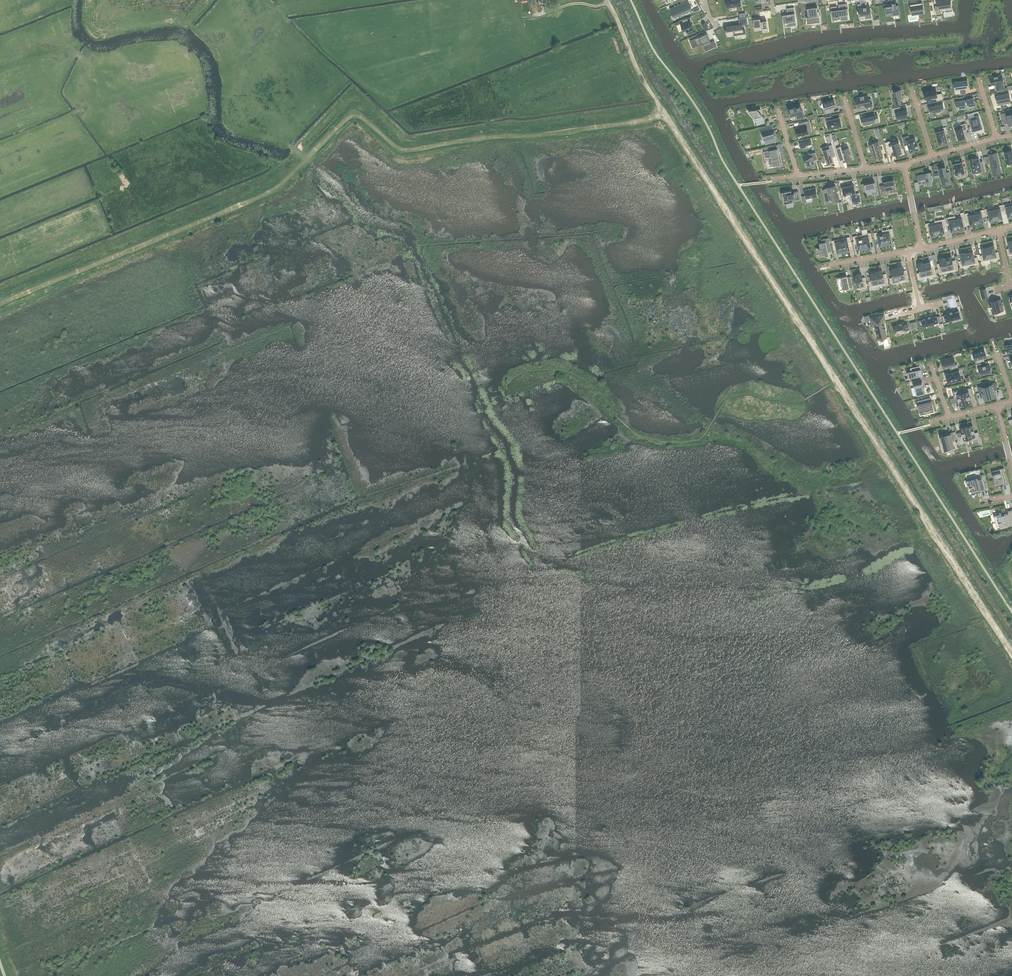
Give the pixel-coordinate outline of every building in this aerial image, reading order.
[(865,15),(866,17),(871,16),(870,6),(867,6),(867,0),(860,0),(860,4),(858,4),(860,16),(865,15)] [(884,6),(885,13),(886,13),(892,12),(893,16),(899,15),(900,15),(898,0),(892,0),(893,5),(884,6)] [(910,1),(911,11),(918,10),(918,14),(924,13),(922,2),(916,3),(915,0),(914,0),(910,1)] [(939,0),(937,1),(938,6),(935,6),(936,14),(941,13),(941,9),(952,8),(950,0),(939,0)] [(689,2),(673,8),(677,16),(692,9),(689,2)] [(837,6),(831,7),(831,10),(831,11),(832,17),(840,16),(841,20),(848,19),(848,14),(847,8),(846,3),(838,5),(839,9),(837,10),(837,6)] [(788,14),(782,15),(784,23),(788,22),(788,23),(789,23),(789,22),(791,22),(791,25),(796,24),(796,25),(797,25),(794,7),(787,8),(787,9),(789,8),(790,14),(788,14)] [(808,17),(806,17),(807,24),(817,23),(816,20),(820,20),(819,12),(818,12),(815,12),(815,7),(807,8),(808,16),(807,16),(808,17)] [(740,24),(726,26),(727,35),(735,34),(735,36),(745,34),(745,29),(743,30),(742,25),(748,25),(747,17),(739,18),(739,19),(740,19),(741,24),(740,24)] [(684,23),(681,24),(684,33),(687,31),(688,35),(694,32),(693,29),(694,28),(690,20),(688,21),(687,19),(683,21),(684,23)] [(760,19),(754,20),(755,30),(763,29),(764,33),(768,33),(767,22),(761,22),(760,19)] [(704,48),(704,49),(705,51),(717,46),(714,41),(711,42),(707,33),(689,41),(693,48),(702,44),(704,44),(705,47),(704,48)] [(992,85),(996,85),(996,86),(997,91),(1004,89),(1003,83),(1002,75),(990,78),(992,85)] [(966,94),(966,91),(965,89),(968,88),(967,80),(954,82),(955,90),(960,89),(961,95),(966,94)] [(924,95),(925,99),(926,98),(926,99),(935,97),(936,101),(943,99),(942,93),(937,94),(936,89),(935,89),(935,88),(932,89),(932,90),(925,92),(925,95),(924,95)] [(900,99),(902,99),(900,90),(893,91),(895,98),(893,99),(894,105),(901,104),(900,99)] [(1009,93),(995,95),(998,106),(1011,103),(1009,93)] [(868,99),(868,96),(856,98),(858,106),(865,104),(867,110),(873,109),(871,99),(868,99)] [(973,98),(957,101),(959,110),(975,106),(973,98)] [(830,108),(836,106),(834,100),(823,103),(826,113),(831,111),(830,108)] [(943,104),(928,107),(930,113),(944,110),(943,104)] [(800,105),(788,109),(791,116),(797,115),(798,119),(797,119),(798,119),(805,117),(804,117),(800,105)] [(900,107),(892,108),(893,112),(893,115),(896,114),(897,119),(908,117),(907,109),(902,110),(900,107)] [(748,111),(754,118),(756,118),(757,123),(755,124),(755,125),(764,122),(761,109),(750,110),(748,111)] [(1001,113),(1003,124),(1008,123),(1009,125),(1011,124),(1011,111),(1010,111),(1011,114),(1007,115),(1007,112),(1001,113)] [(870,116),(862,118),(863,124),(876,121),(874,112),(866,113),(867,116),(870,115),(870,116)] [(979,115),(969,118),(972,131),(976,130),(977,131),(983,129),(979,115)] [(829,128),(841,126),(840,118),(832,120),(831,116),(825,117),(825,121),(827,121),(829,128)] [(801,127),(796,128),(797,136),(808,133),(807,129),(811,129),(809,120),(800,122),(801,127)] [(965,123),(954,127),(958,139),(965,137),(963,131),(967,129),(965,123)] [(762,133),(763,136),(766,144),(776,141),(774,135),(774,133),(773,133),(771,126),(763,128),(765,132),(762,133)] [(944,131),(936,133),(939,145),(947,142),(945,134),(948,133),(946,127),(943,128),(944,131)] [(902,137),(904,144),(908,143),(910,152),(918,150),(917,146),(918,146),(917,145),(915,138),(910,140),(909,135),(902,137)] [(811,140),(799,143),(801,148),(807,148),(806,145),(812,143),(811,140)] [(890,141),(885,142),(889,155),(892,154),(892,156),(902,153),(898,141),(890,143),(890,141)] [(874,159),(874,158),(878,157),(879,158),(882,157),(877,142),(873,143),(873,144),(870,145),(871,148),(872,152),(874,159)] [(765,151),(764,151),(765,158),(771,156),(773,166),(781,164),(778,148),(772,150),(771,146),(765,147),(765,151)] [(829,149),(824,150),(828,164),(833,162),(831,156),(835,155),(832,146),(828,147),(829,149)] [(839,156),(842,155),(843,158),(845,157),(846,162),(852,160),(851,156),(851,153),(850,153),(849,147),(837,150),(839,156)] [(1011,149),(1003,151),(1006,164),(1011,162),(1011,151),(1011,149)] [(804,160),(805,162),(806,166),(815,163),(814,160),(817,159),(817,157),(815,153),(815,152),(810,153),(809,153),(810,157),(804,160)] [(994,154),(989,155),(992,170),(996,169),(997,171),(1001,170),(997,152),(994,153),(994,154)] [(975,159),(970,160),(971,164),(971,167),(972,167),(973,172),(981,171),(981,172),(985,171),(984,164),(980,165),(979,159),(975,160),(975,159)] [(962,163),(954,164),(955,168),(954,168),(954,169),(955,169),(956,174),(960,173),(960,177),(968,175),(966,169),(963,169),(962,163)] [(945,167),(940,169),(941,176),(940,177),(941,182),(951,180),(950,176),(950,173),(946,173),(945,167)] [(916,175),(917,181),(926,179),(928,187),(933,185),(932,178),(933,178),(932,172),(930,172),(926,173),(916,175)] [(884,185),(880,186),(881,192),(885,191),(885,189),(890,188),(891,189),(896,188),(894,180),(883,182),(884,185)] [(863,192),(866,192),(866,193),(873,191),(873,194),(877,194),(875,182),(868,183),(868,182),(862,184),(863,192)] [(843,189),(842,189),(842,192),(843,192),(844,195),(851,194),(853,203),(860,202),(858,194),(856,194),(855,193),(854,185),(849,186),(847,187),(847,186),(846,187),(842,188),(843,189)] [(823,191),(825,200),(831,198),(832,202),(839,201),(835,186),(830,187),(830,188),(828,188),(823,191)] [(809,189),(804,190),(805,196),(802,196),(803,203),(807,202),(806,199),(812,198),(812,199),(817,198),(817,197),(818,196),(816,188),(811,189),(811,188),(809,189)] [(798,191),(794,192),(794,193),(792,194),(791,191),(780,193),(782,198),(783,198),(785,203),(793,201),(793,200),(800,199),(798,191)] [(1002,205),(1004,211),(1007,211),(1008,217),(1011,216),(1011,206),(1011,203),(1002,205)] [(1004,211),(1002,205),(999,205),(999,206),(994,207),(996,220),(998,219),(998,220),(1002,219),(1001,212),(1004,211)] [(990,221),(996,220),(994,207),(985,209),(986,216),(989,215),(990,221)] [(975,213),(977,224),(983,223),(982,217),(985,216),(984,213),(984,210),(981,210),(981,211),(974,212),(975,213)] [(961,216),(955,217),(957,229),(959,229),(960,230),(964,229),(962,222),(966,221),(964,212),(960,213),(961,216)] [(971,226),(977,224),(975,213),(969,215),(968,213),(965,214),(966,220),(969,219),(971,226)] [(955,217),(955,216),(945,218),(947,225),(950,224),(951,232),(956,231),(955,230),(957,229),(955,217)] [(935,222),(938,234),(944,233),(943,227),(946,226),(944,219),(935,221),(935,222)] [(936,235),(938,234),(935,222),(929,223),(926,224),(927,230),(930,229),(932,237),(936,236),(936,235)] [(892,228),(883,230),(886,245),(892,244),(890,237),(894,236),(892,228)] [(880,246),(886,245),(883,230),(882,230),(883,233),(877,234),(877,232),(874,233),(875,239),(878,238),(880,246)] [(871,233),(862,235),(865,248),(867,248),(867,249),(871,248),(869,239),(872,239),(871,233)] [(859,250),(865,248),(862,235),(853,236),(854,242),(857,242),(859,250)] [(850,237),(841,239),(844,252),(850,251),(848,243),(851,243),(850,237)] [(825,255),(825,256),(829,255),(828,252),(832,251),(829,238),(822,239),(822,243),(819,243),(820,247),(820,248),(819,248),(821,256),(825,255)] [(832,241),(833,247),(836,246),(838,253),(844,252),(841,239),(832,241)] [(988,248),(990,260),(1000,258),(998,252),(995,252),(994,246),(989,247),(990,247),(988,248)] [(981,262),(990,260),(988,248),(986,248),(982,249),(983,255),(980,256),(981,262)] [(967,253),(969,265),(978,264),(977,257),(974,258),(973,251),(968,252),(969,253),(967,253)] [(960,267),(969,265),(967,253),(965,254),(965,253),(960,254),(962,260),(959,261),(960,267)] [(951,257),(946,258),(948,272),(958,270),(957,264),(953,265),(951,257)] [(939,274),(948,272),(946,258),(944,259),(944,258),(940,259),(941,260),(940,260),(941,268),(938,268),(939,274)] [(930,262),(924,264),(927,277),(936,275),(935,270),(932,270),(930,262)] [(918,279),(927,277),(924,264),(923,264),(923,263),(919,264),(919,265),(918,265),(920,273),(917,273),(918,279)] [(898,268),(897,269),(900,282),(909,280),(907,274),(905,275),(903,267),(902,267),(898,267),(898,268)] [(891,284),(900,282),(897,269),(895,269),(895,268),(891,269),(892,270),(891,270),(893,278),(890,278),(891,284)] [(878,272),(876,272),(879,286),(885,285),(888,284),(887,278),(884,279),(882,271),(881,271),(881,270),(878,271),(878,272)] [(870,288),(879,286),(876,272),(874,272),(871,272),(871,273),(870,273),(872,281),(869,282),(870,288)] [(863,282),(861,274),(861,275),(860,274),(857,274),(857,275),(855,276),(858,289),(867,288),(866,281),(863,282)] [(842,286),(842,287),(842,288),(843,288),(843,290),(850,288),(853,287),(851,277),(841,278),(841,277),(837,278),(838,287),(842,286)] [(986,289),(980,290),(982,299),(988,298),(986,289)] [(1001,298),(989,301),(990,306),(990,307),(990,306),(991,311),(995,310),(996,313),(1004,311),(1001,298)] [(948,314),(945,315),(946,321),(960,317),(959,311),(955,312),(954,310),(950,311),(947,312),(948,314)] [(879,315),(870,317),(873,329),(876,329),(878,338),(887,336),(883,321),(880,322),(879,315)] [(926,319),(921,320),(923,326),(941,322),(939,316),(934,317),(933,315),(925,316),(926,319)] [(909,330),(907,324),(904,324),(904,322),(897,324),(898,326),(894,327),(895,333),(896,335),(901,334),(900,332),(909,330)] [(986,357),(984,350),(982,350),(981,350),(981,351),(973,353),(976,363),(984,361),(983,358),(986,357)] [(954,357),(942,360),(943,368),(952,366),(952,369),(958,367),(957,364),(955,365),(954,357)] [(976,364),(977,368),(979,367),(981,375),(991,372),(989,365),(985,366),(985,365),(983,366),(982,367),(981,363),(976,364)] [(921,370),(920,365),(920,364),(919,364),(920,366),(910,368),(911,371),(910,371),(909,371),(909,372),(907,372),(909,378),(905,379),(906,379),(909,378),(910,381),(922,378),(920,370),(921,370)] [(961,379),(959,371),(946,375),(948,382),(953,381),(954,384),(964,381),(963,378),(961,379)] [(914,384),(917,396),(925,393),(922,382),(914,384)] [(987,384),(986,384),(990,398),(996,396),(994,389),(997,388),(996,382),(987,384)] [(990,398),(986,384),(986,385),(977,387),(979,393),(982,392),(984,399),(990,398)] [(968,389),(962,390),(963,393),(966,404),(971,402),(970,398),(970,395),(973,394),(971,388),(968,389)] [(954,398),(950,399),(952,404),(959,402),(959,405),(966,404),(963,393),(962,390),(953,393),(954,398)] [(929,398),(917,401),(919,412),(922,411),(923,414),(935,411),(933,404),(932,401),(930,401),(929,398)] [(973,426),(967,427),(970,441),(979,438),(978,432),(975,433),(974,430),(973,426)] [(962,432),(957,433),(958,437),(959,437),(961,443),(970,441),(967,427),(961,429),(962,432)] [(940,436),(944,451),(955,449),(955,448),(954,448),(952,441),(955,440),(953,432),(947,433),(947,435),(945,436),(945,434),(945,435),(940,436)] [(1004,468),(992,471),(996,486),(998,485),(998,486),(998,485),(1007,483),(1008,484),(1004,468)] [(983,477),(966,481),(969,493),(977,492),(977,493),(978,492),(977,491),(986,489),(983,477)] [(999,513),(990,515),(994,530),(1009,527),(1009,525),(1011,525),(1011,519),(1010,519),(1009,513),(1001,514),(999,515),(999,513)]
